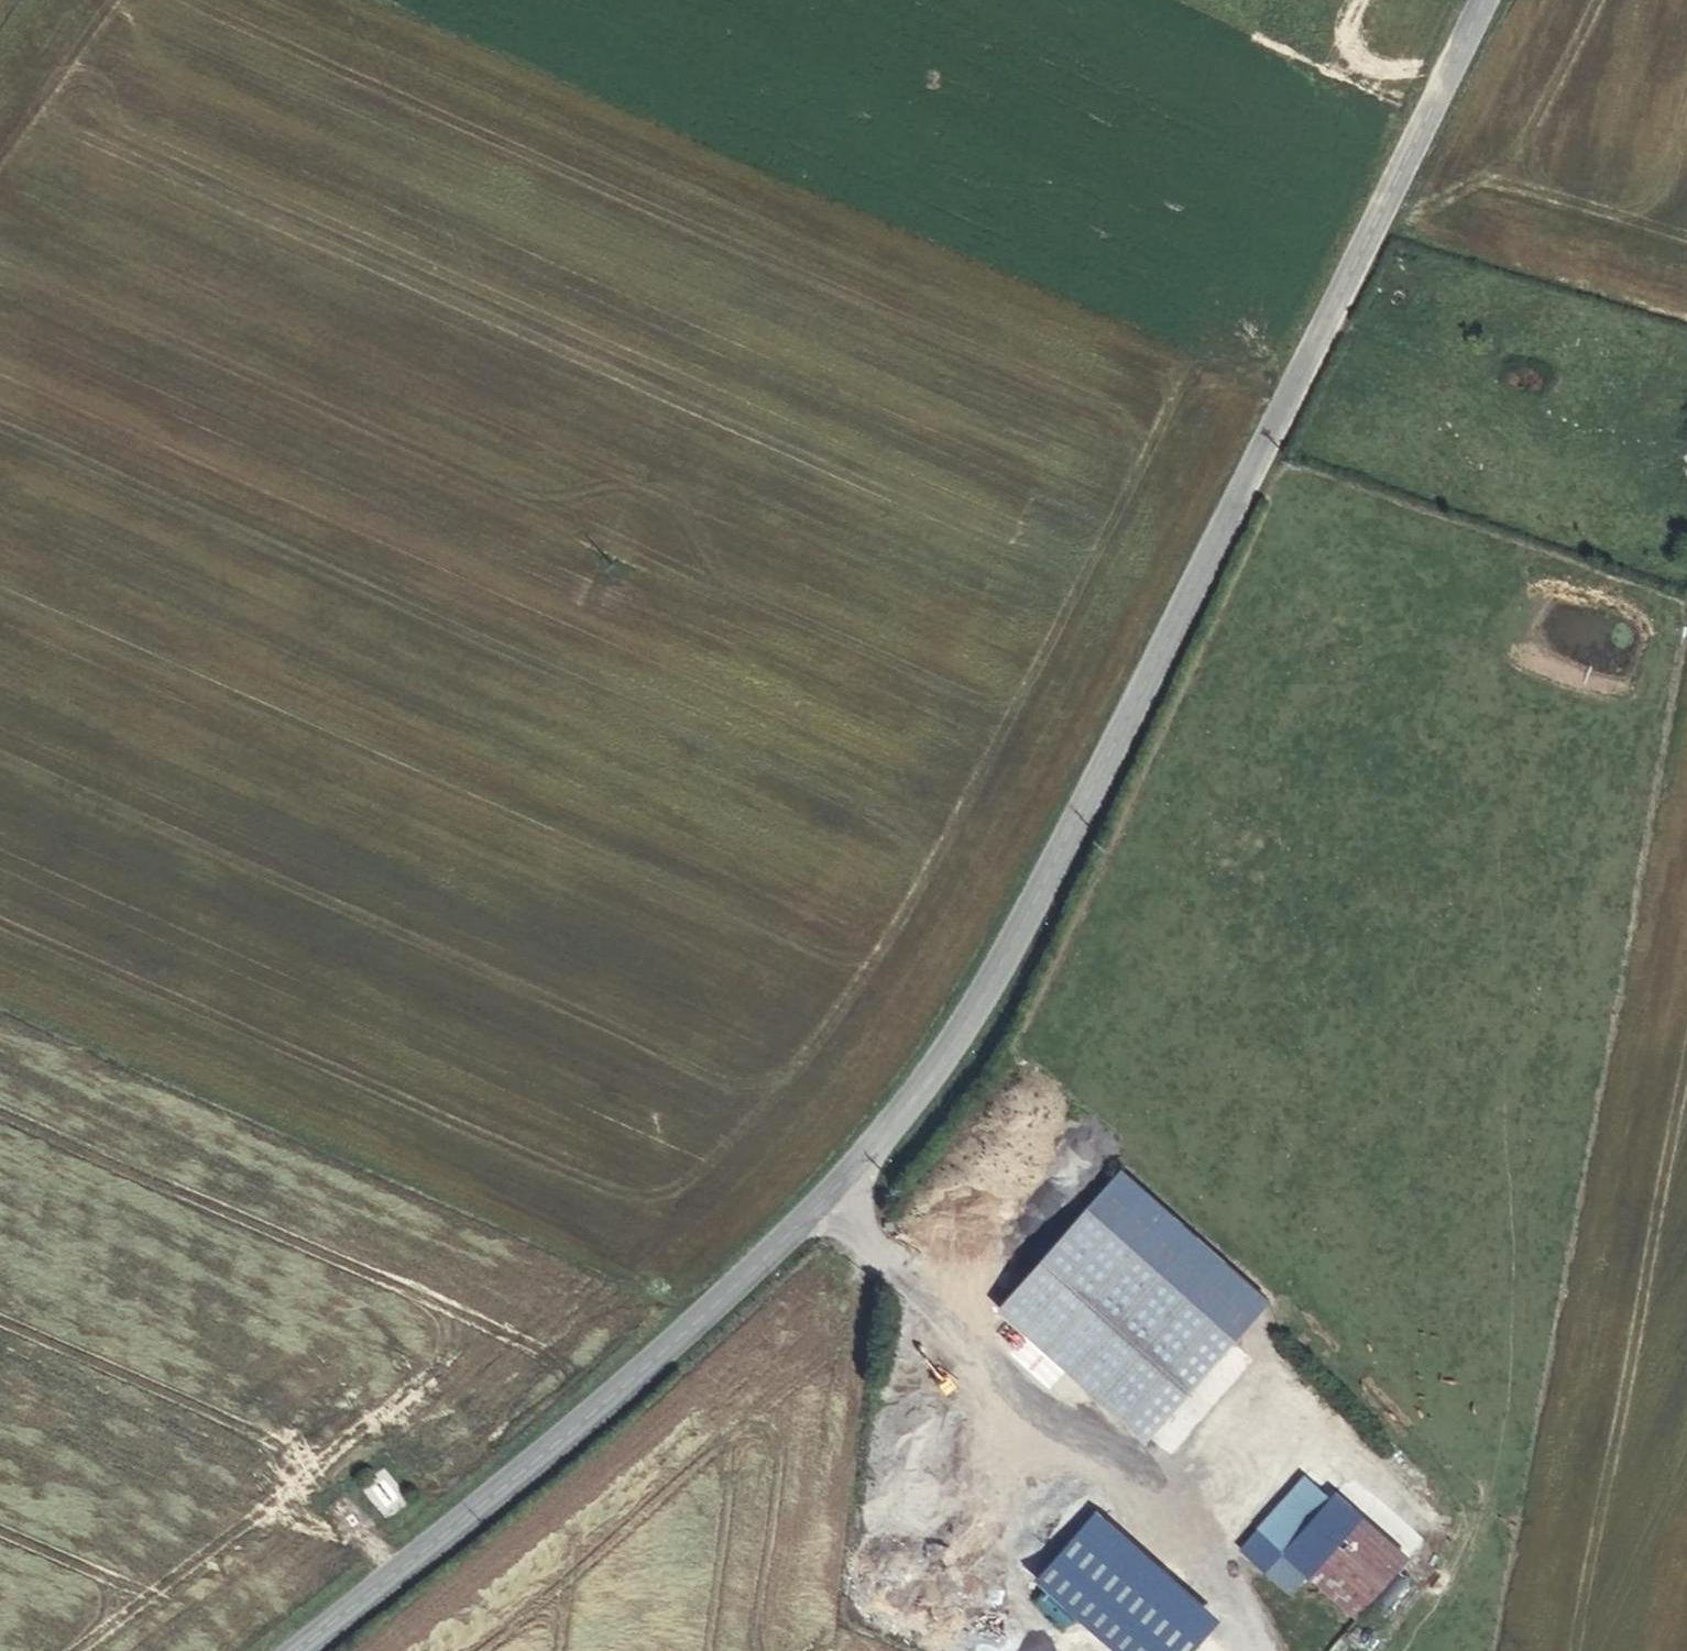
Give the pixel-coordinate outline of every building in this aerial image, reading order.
[(1001,1300),(1147,1430),(1269,1290),(1119,1164),(1001,1300)] [(1281,1548),(1329,1492),(1304,1471),(1240,1545),(1265,1566),(1281,1548)] [(1281,1548),(1358,1613),(1408,1550),(1335,1484),(1329,1492),(1281,1548)] [(1097,1499),(1034,1568),(1126,1650),(1185,1650),(1221,1612),(1097,1499)]
